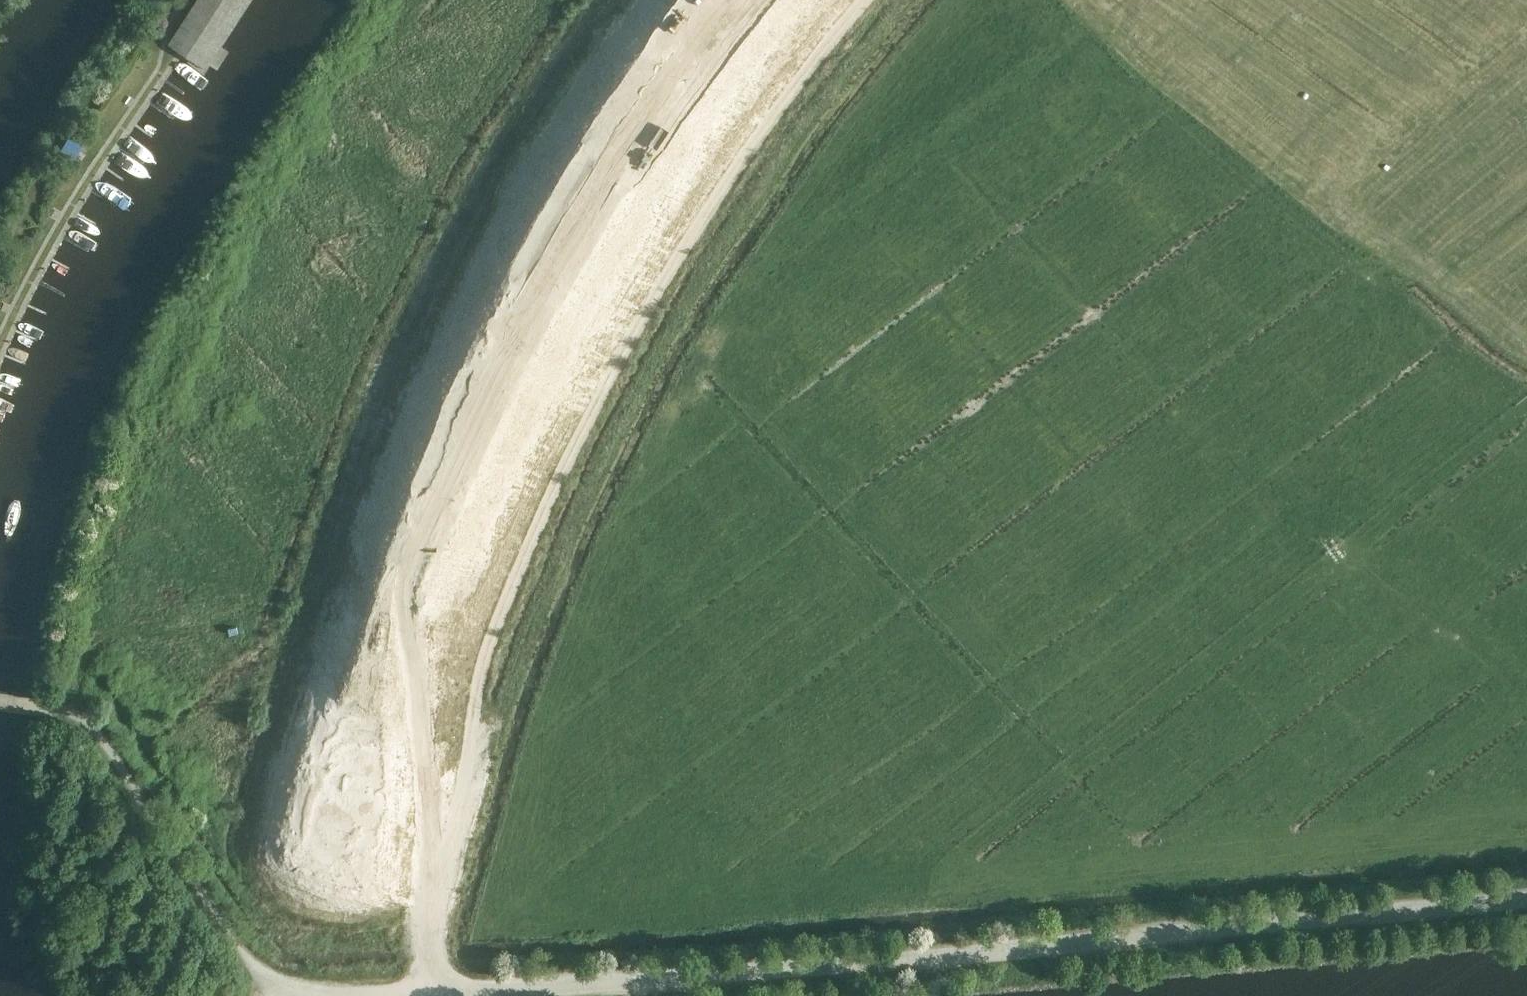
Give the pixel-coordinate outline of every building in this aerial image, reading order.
[(176,46),(214,70),(258,0),(205,0),(176,46)]
